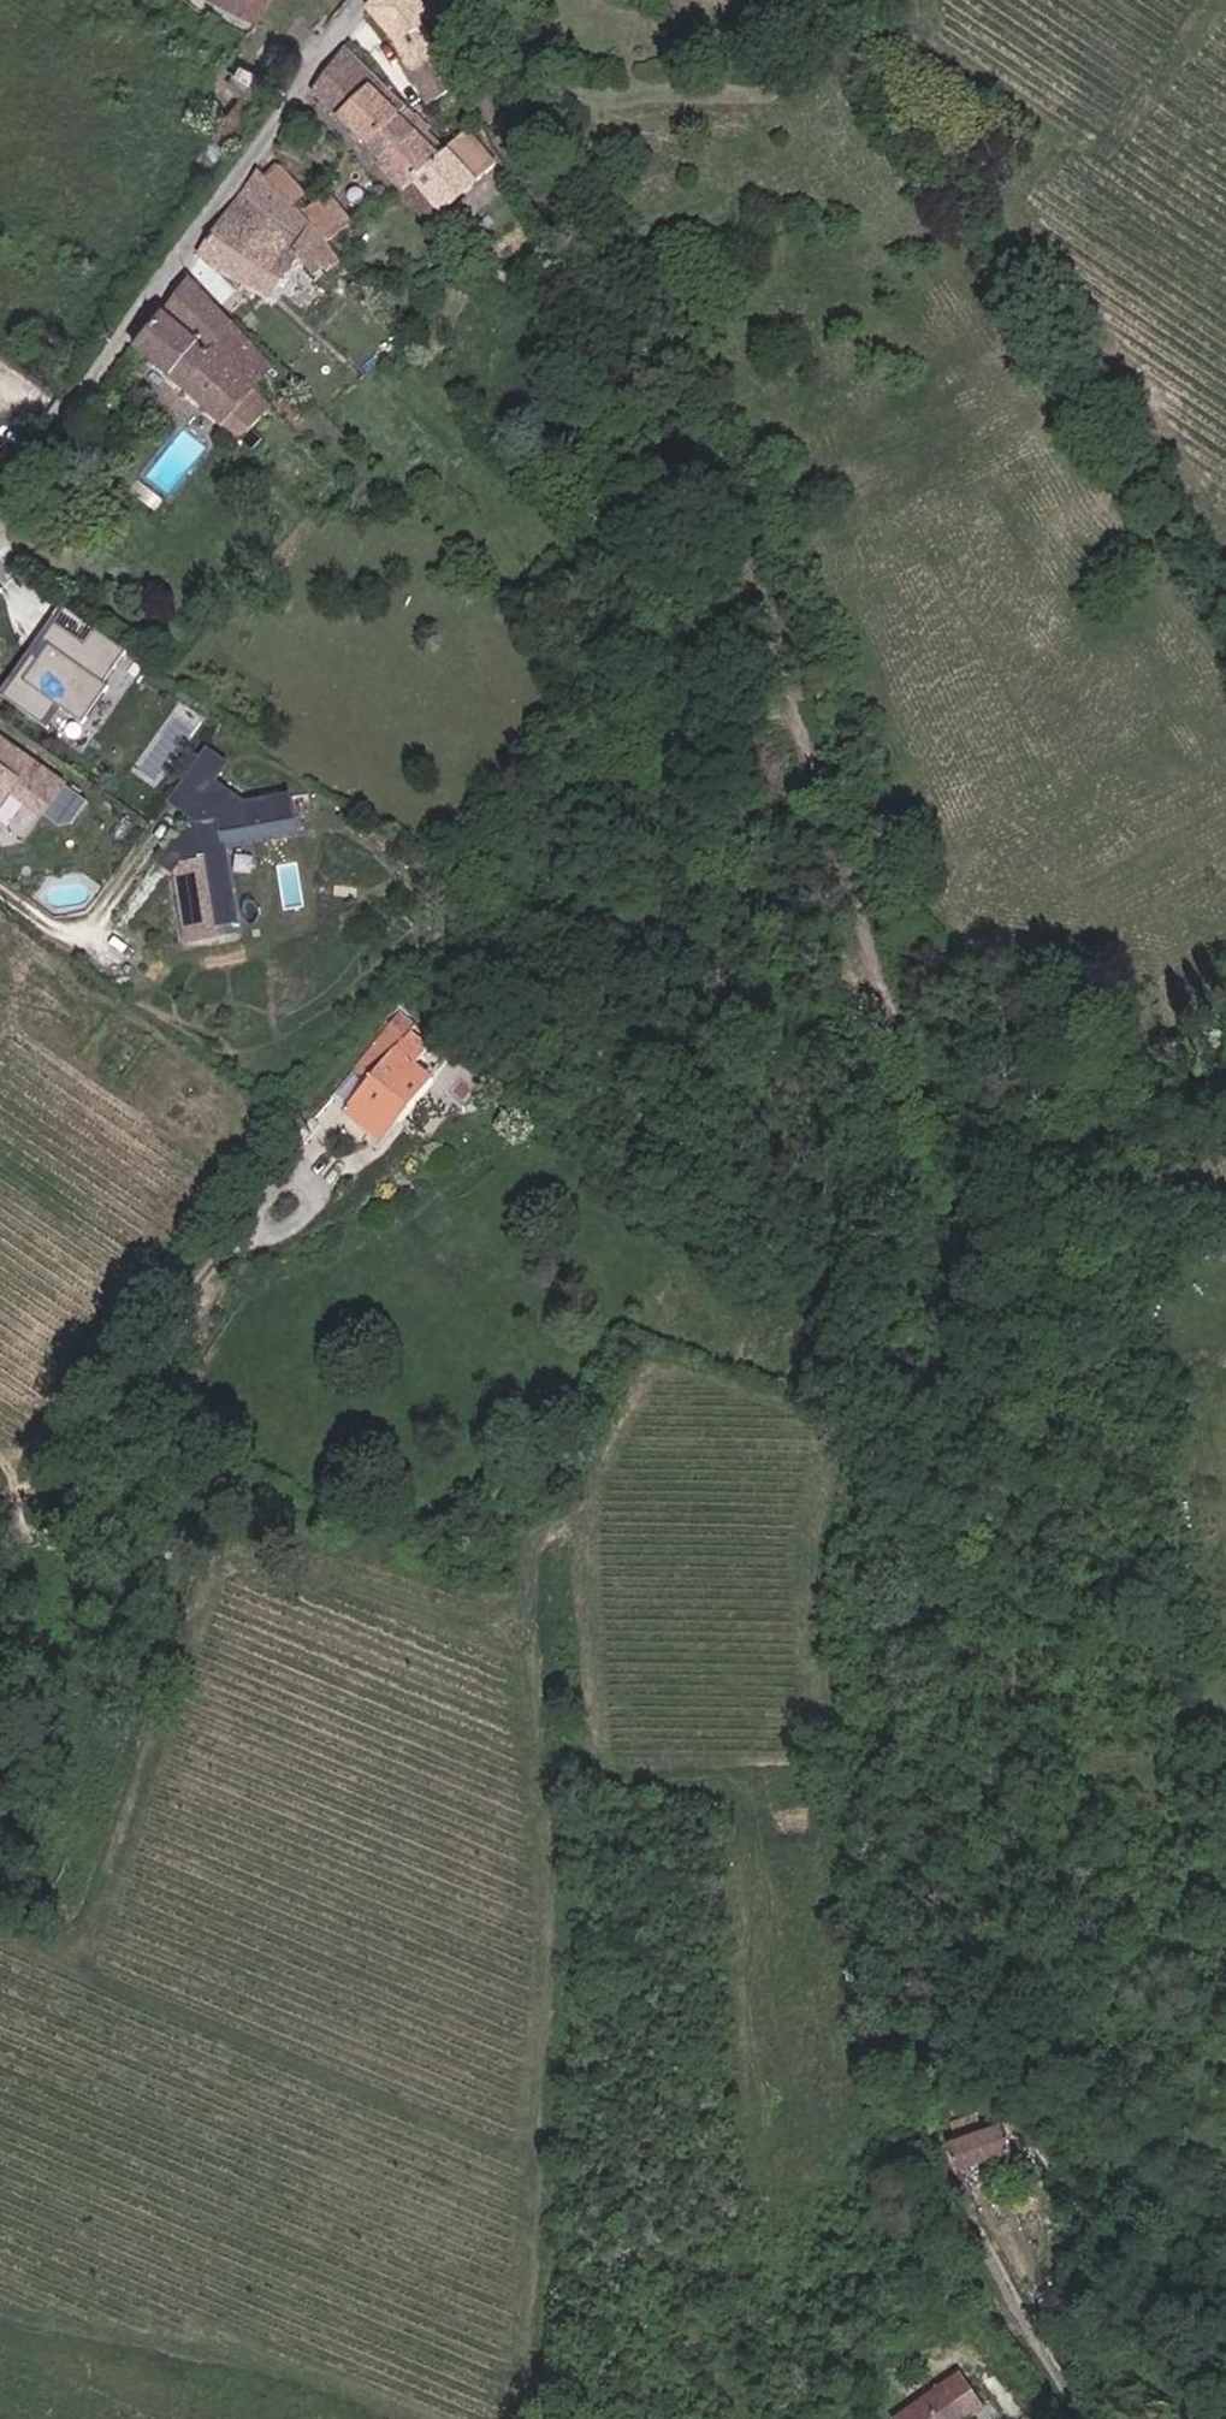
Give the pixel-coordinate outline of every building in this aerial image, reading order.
[(274,0),(227,0),(267,17),(274,0)] [(416,17),(426,10),(418,0),(372,0),(363,8),(388,31),(397,54),(380,71),(402,102),(414,113),(447,87),(416,17)] [(340,113),(380,71),(377,69),(348,41),(348,42),(315,87),(340,113)] [(340,113),(367,141),(403,112),(402,102),(380,71),(340,113)] [(418,181),(450,156),(403,112),(367,141),(408,188),(418,181)] [(450,156),(418,181),(450,216),(505,162),(478,134),(450,156)] [(264,169),(210,249),(275,294),(301,255),(322,271),(335,257),(319,241),(328,229),(311,213),(300,203),(312,190),(285,166),(275,179),(264,169)] [(340,241),(360,222),(331,193),(311,213),(328,229),(340,241)] [(280,373),(197,273),(141,347),(248,445),(274,414),(258,398),(280,373)] [(83,641),(53,621),(41,639),(46,642),(36,656),(31,653),(3,694),(48,724),(61,705),(81,719),(127,652),(92,628),(83,641)] [(9,792),(40,814),(63,782),(0,737),(0,805),(9,792)] [(269,836),(267,823),(292,819),(289,794),(248,800),(215,778),(227,761),(207,746),(173,794),(145,835),(165,849),(179,860),(185,934),(211,932),(210,913),(232,911),(222,843),(269,836)] [(363,1061),(379,1074),(352,1109),(390,1139),(406,1119),(418,1129),(431,1113),(418,1103),(441,1075),(419,1058),(434,1040),(415,1025),(419,1019),(405,1008),(363,1061)] [(960,2139),(950,2143),(961,2177),(1017,2158),(1008,2131),(1004,2132),(1001,2123),(983,2130),(980,2121),(957,2129),(960,2139)] [(952,2388),(907,2418),(973,2418),(952,2388)]
